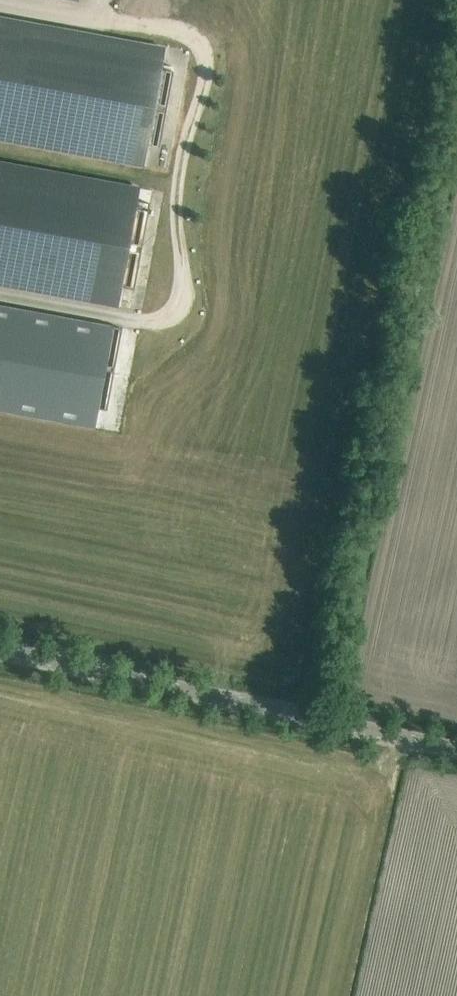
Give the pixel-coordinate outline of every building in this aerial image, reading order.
[(0,17),(0,140),(138,165),(142,144),(159,146),(173,71),(156,68),(160,46),(0,17)] [(0,161),(0,285),(112,306),(116,286),(134,289),(149,209),(150,203),(132,200),(134,186),(0,161)] [(86,447),(88,431),(107,435),(123,348),(105,345),(108,329),(0,309),(0,431),(86,447)]
